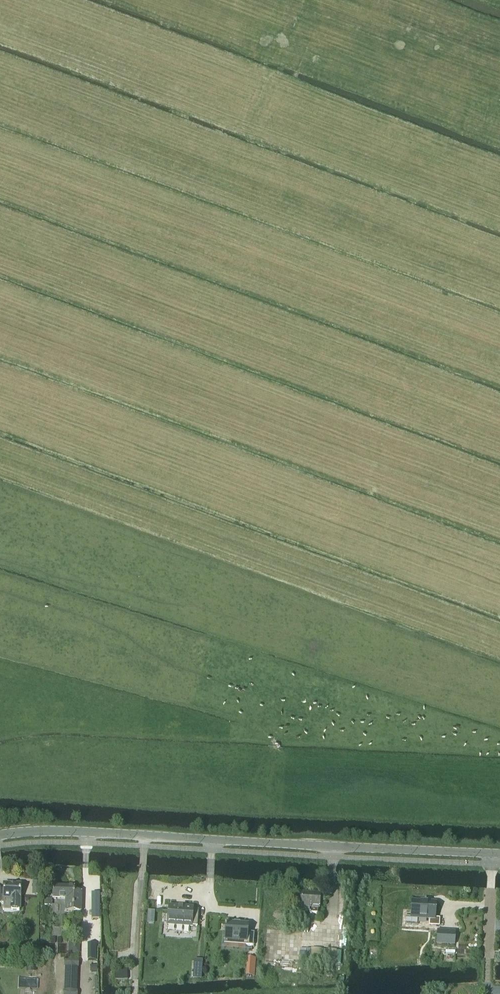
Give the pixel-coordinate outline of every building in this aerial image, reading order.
[(32,880),(32,895),(42,896),(42,881),(32,880)] [(4,889),(0,889),(0,903),(3,904),(3,910),(19,910),(19,897),(20,897),(20,886),(4,885),(4,889)] [(81,912),(82,891),(74,891),(75,887),(52,887),(52,899),(65,899),(65,912),(81,912)] [(319,909),(320,895),(301,894),(300,908),(309,909),(310,914),(317,914),(318,909),(319,909)] [(265,897),(265,909),(273,910),(274,898),(265,897)] [(430,919),(429,925),(439,926),(439,919),(435,918),(436,903),(412,901),(411,917),(404,917),(405,918),(405,925),(417,925),(417,918),(430,919)] [(167,924),(197,927),(198,911),(193,910),(193,908),(169,906),(167,924)] [(224,927),(224,929),(225,929),(224,944),(253,946),(254,933),(247,933),(248,926),(240,925),(240,923),(234,922),(233,925),(226,924),(225,927),(224,927)] [(454,945),(455,932),(437,931),(437,944),(454,945)] [(248,958),(247,970),(254,970),(255,958),(248,958)] [(78,961),(65,960),(65,967),(67,967),(66,991),(64,991),(64,993),(76,993),(78,961)]
